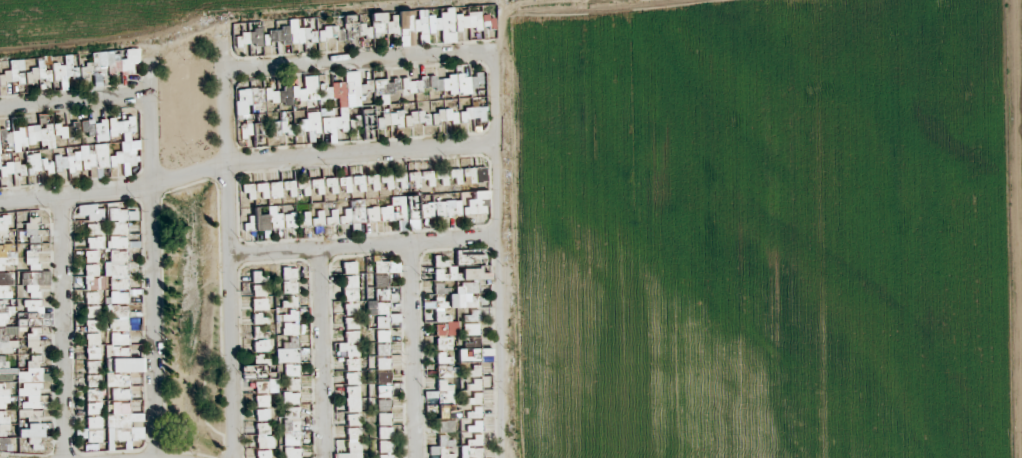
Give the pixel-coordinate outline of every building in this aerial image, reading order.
[(400,13),(401,36),(455,34),(454,12),(400,13)] [(374,45),(384,45),(384,37),(397,37),(397,15),(373,16),(374,45)] [(485,96),(483,76),(400,81),(401,106),(421,105),(421,110),(442,109),(441,98),(485,96)] [(404,128),(404,114),(384,114),(384,128),(404,128)] [(473,195),(473,202),(465,202),(465,218),(488,218),(488,195),(473,195)]
